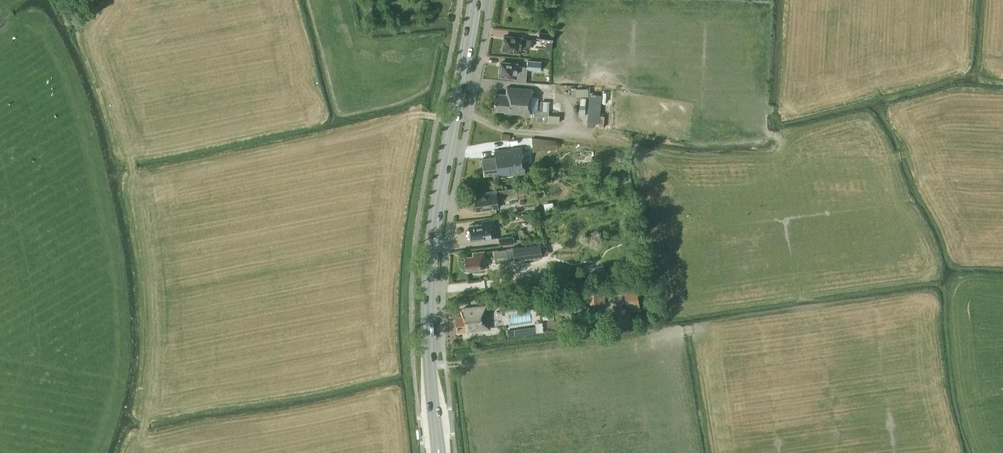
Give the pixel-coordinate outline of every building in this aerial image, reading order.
[(553,33),(539,32),(538,40),(546,40),(545,49),(551,49),(553,33)] [(531,38),(504,36),(502,50),(520,52),(520,46),(530,47),(531,38)] [(540,69),(541,61),(527,60),(527,66),(526,68),(540,69)] [(526,68),(527,66),(523,65),(516,65),(516,63),(501,62),(499,75),(515,77),(515,81),(526,82),(526,68)] [(532,88),(507,86),(506,94),(495,93),(493,110),(505,110),(505,113),(530,114),(532,88)] [(590,88),(576,88),(575,96),(589,96),(587,121),(599,122),(601,94),(590,94),(590,88)] [(549,101),(540,101),(540,108),(537,108),(537,111),(534,111),(533,121),(559,123),(559,115),(548,114),(549,101)] [(557,148),(556,140),(532,137),(534,150),(543,149),(543,150),(557,148)] [(525,172),(521,146),(495,150),(496,156),(482,158),(484,175),(493,174),(494,183),(499,182),(499,177),(524,173),(525,172)] [(549,177),(548,169),(525,172),(525,173),(524,173),(525,180),(549,177)] [(516,189),(516,187),(484,191),(485,194),(474,195),(476,209),(498,207),(497,200),(503,199),(503,200),(523,197),(522,189),(516,189)] [(496,237),(494,219),(481,221),(481,223),(469,225),(470,239),(483,237),(483,239),(496,237)] [(513,243),(512,236),(498,238),(499,245),(513,243)] [(514,261),(541,257),(540,243),(513,247),(513,249),(498,250),(497,249),(494,250),(495,263),(508,261),(508,260),(514,260),(514,261)] [(486,267),(483,251),(476,252),(476,255),(464,256),(466,270),(486,267)] [(604,266),(588,268),(589,276),(605,274),(604,266)] [(624,295),(637,292),(635,285),(622,287),(624,295)] [(590,306),(598,305),(605,305),(604,286),(597,287),(588,287),(590,306)] [(626,306),(639,304),(637,292),(624,295),(626,306)] [(458,332),(490,328),(487,310),(487,305),(464,308),(464,315),(456,316),(458,332)] [(511,313),(511,324),(533,322),(533,312),(511,313)]
